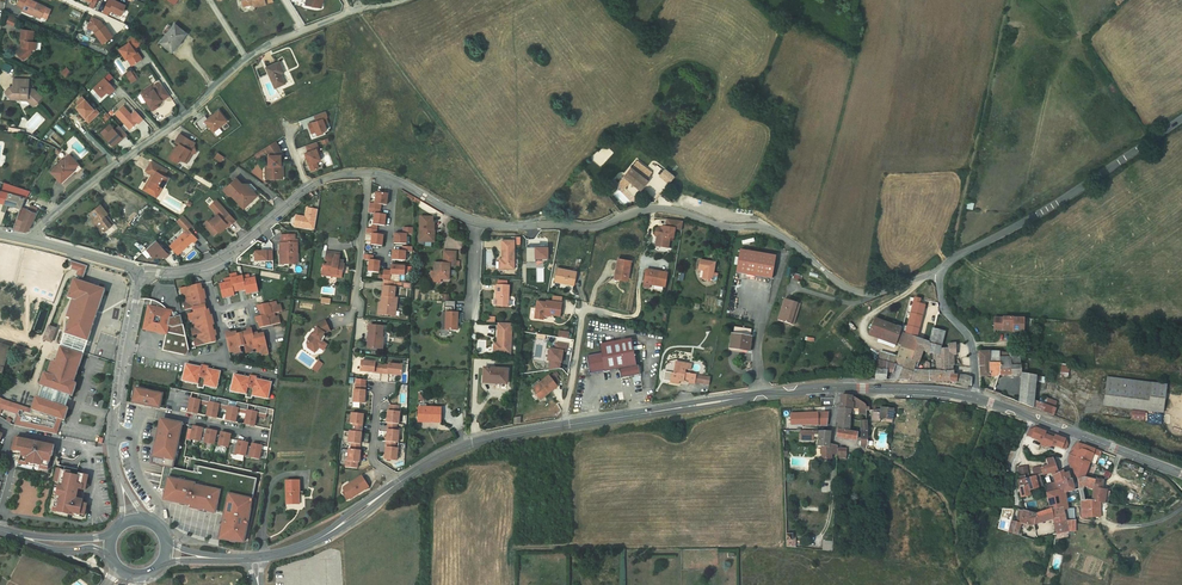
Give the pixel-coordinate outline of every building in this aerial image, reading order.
[(23,10),(32,14),(33,13),(41,17),(41,16),(47,19),(51,9),(31,0),(20,0),(17,6),(24,9),(23,10)] [(91,2),(89,7),(93,9),(97,0),(87,0),(91,2)] [(111,0),(108,0),(102,13),(108,16),(110,11),(121,16),(125,6),(114,1),(111,0)] [(17,19),(10,15),(8,20),(15,24),(17,19)] [(100,21),(92,17),(87,27),(92,30),(103,43),(112,35),(105,25),(104,26),(101,23),(100,23),(99,22),(100,21)] [(172,52),(187,33),(175,24),(161,43),(172,52)] [(30,51),(34,49),(36,49),(37,42),(33,42),(34,31),(22,29),(20,41),(21,41),(23,41),(22,47),(20,48),(16,52),(23,60),(32,53),(30,51)] [(142,44),(136,35),(128,41),(129,43),(119,49),(126,59),(127,59),(132,66),(142,59),(137,52),(136,52),(134,49),(135,48),(142,44)] [(275,88),(285,83),(281,73),(284,72),(279,62),(266,68),(275,88)] [(12,67),(5,63),(2,69),(9,73),(12,67)] [(132,72),(132,73),(133,75),(128,78),(131,82),(138,78),(134,71),(132,72)] [(101,96),(107,91),(109,93),(115,88),(104,77),(93,88),(101,96)] [(29,79),(13,79),(13,85),(14,86),(11,89),(10,88),(5,92),(11,99),(14,99),(16,98),(21,98),(21,100),(21,101),(22,103),(24,103),(31,105),(32,105),(35,105),(43,97),(35,89),(32,92),(29,90),(29,89),(29,79)] [(170,95),(162,85),(154,90),(151,86),(145,90),(147,94),(143,96),(153,110),(158,106),(157,104),(156,103),(159,101),(160,102),(170,95)] [(88,123),(99,113),(95,109),(94,110),(82,97),(76,103),(79,106),(75,109),(88,123)] [(123,106),(116,113),(130,128),(137,121),(138,122),(143,118),(135,110),(131,114),(123,106)] [(205,115),(195,123),(201,131),(209,125),(213,132),(227,121),(219,111),(208,119),(205,115)] [(325,111),(314,115),(316,121),(308,124),(311,133),(316,131),(317,135),(323,133),(322,131),(327,130),(325,124),(328,123),(326,118),(327,117),(325,111)] [(110,124),(104,129),(108,133),(105,136),(113,144),(122,137),(123,138),(127,134),(119,125),(115,129),(110,124)] [(195,143),(180,134),(175,142),(180,144),(178,147),(176,150),(174,149),(169,158),(177,163),(180,159),(184,161),(190,151),(195,149),(194,144),(195,143)] [(277,178),(276,171),(282,171),(282,166),(281,166),(280,156),(283,154),(275,141),(265,148),(270,155),(268,155),(269,166),(269,171),(266,171),(266,179),(277,178)] [(316,142),(306,146),(309,152),(305,153),(307,158),(311,171),(318,168),(316,162),(321,160),(318,154),(317,149),(319,149),(316,142)] [(196,153),(195,149),(190,151),(184,161),(187,163),(192,153),(196,153)] [(224,157),(218,153),(215,158),(221,162),(224,157)] [(51,171),(61,182),(74,170),(77,173),(82,168),(70,155),(51,171)] [(643,177),(649,170),(638,160),(632,168),(631,167),(624,176),(618,184),(624,188),(630,181),(640,190),(648,181),(643,177)] [(157,191),(160,186),(163,187),(169,178),(164,176),(167,171),(151,162),(146,171),(152,175),(154,176),(152,180),(150,179),(143,190),(153,195),(156,190),(157,191)] [(582,169),(579,172),(587,182),(590,180),(582,169)] [(669,184),(674,177),(665,170),(660,177),(669,184)] [(229,196),(230,194),(239,204),(245,199),(249,203),(257,195),(254,192),(252,193),(251,191),(252,190),(246,184),(241,184),(236,178),(223,190),(229,196)] [(616,185),(613,182),(607,188),(610,191),(616,185)] [(25,197),(24,198),(26,199),(31,191),(4,183),(1,191),(0,191),(0,203),(4,204),(8,193),(25,197)] [(157,191),(156,190),(153,195),(157,197),(163,187),(160,186),(157,191)] [(25,197),(8,193),(4,204),(21,208),(21,207),(24,198),(25,197)] [(370,202),(369,208),(381,209),(381,204),(387,205),(388,194),(377,193),(376,203),(370,202)] [(243,208),(249,203),(245,199),(239,204),(243,208)] [(222,218),(228,212),(217,201),(211,206),(218,214),(222,218)] [(102,233),(112,226),(104,216),(107,214),(108,214),(101,205),(90,213),(95,219),(97,221),(94,224),(102,233)] [(27,210),(21,207),(14,229),(17,230),(20,231),(27,210)] [(307,208),(305,217),(297,216),(295,226),(314,229),(318,210),(307,208)] [(381,209),(369,208),(368,213),(375,214),(374,224),(385,226),(386,215),(380,214),(381,209)] [(29,210),(28,209),(27,210),(20,231),(28,231),(36,213),(29,210)] [(235,220),(228,212),(222,218),(218,214),(213,219),(210,222),(211,223),(206,227),(214,235),(218,231),(226,224),(228,225),(229,226),(235,220)] [(114,224),(107,214),(104,216),(112,226),(114,224)] [(192,225),(183,215),(176,221),(186,231),(188,229),(192,225)] [(203,224),(206,227),(211,223),(210,222),(213,219),(211,217),(203,224)] [(433,217),(420,217),(420,235),(423,235),(423,242),(434,242),(435,233),(434,234),(434,223),(433,223),(433,217)] [(683,222),(667,219),(666,225),(682,228),(683,222)] [(226,224),(218,231),(220,233),(228,225),(226,224)] [(403,234),(395,234),(394,244),(406,244),(407,234),(413,234),(413,228),(404,227),(403,234)] [(666,227),(663,227),(663,229),(661,228),(658,228),(656,229),(655,236),(657,236),(660,236),(658,244),(660,247),(668,248),(670,238),(673,239),(675,229),(666,227)] [(377,229),(367,228),(366,233),(373,234),(371,245),(382,246),(384,235),(376,234),(377,229)] [(194,243),(198,239),(188,229),(186,231),(170,246),(178,254),(183,250),(193,241),(194,243)] [(280,243),(280,264),(295,263),(295,254),(297,254),(297,243),(295,243),(295,240),(295,235),(281,235),(282,243),(280,243)] [(502,269),(514,269),(514,240),(502,240),(502,259),(502,269)] [(153,243),(146,249),(153,257),(162,257),(164,256),(166,258),(169,255),(160,245),(157,248),(153,243)] [(403,251),(393,250),(392,260),(405,261),(406,251),(413,252),(413,247),(403,246),(403,251)] [(548,247),(535,247),(535,259),(548,259),(548,247)] [(772,279),(776,256),(740,250),(736,273),(772,279)] [(255,261),(273,260),(273,251),(256,252),(255,253),(255,261)] [(331,274),(337,275),(337,277),(342,277),(343,272),(341,272),(341,269),(344,270),(345,264),(343,264),(344,261),(339,260),(340,256),(336,256),(336,252),(327,251),(325,261),(327,261),(327,265),(323,265),(322,273),(326,274),(328,272),(332,273),(331,274)] [(444,264),(435,263),(434,272),(436,272),(436,279),(441,279),(449,279),(450,266),(455,267),(456,262),(456,252),(444,251),(444,264)] [(373,255),(364,254),(363,259),(369,260),(368,271),(379,273),(380,261),(373,260),(373,255)] [(618,258),(617,268),(618,268),(617,279),(628,281),(631,260),(618,258)] [(76,271),(75,275),(82,277),(86,266),(71,260),(68,268),(76,271)] [(714,273),(716,263),(700,260),(699,270),(704,271),(703,279),(712,281),(714,273)] [(391,271),(383,270),(383,280),(390,281),(391,274),(405,275),(405,267),(391,266),(391,271)] [(576,271),(557,268),(555,279),(564,280),(563,283),(574,285),(576,271)] [(667,273),(646,270),(643,287),(649,288),(650,284),(650,282),(655,283),(654,285),(665,287),(667,273)] [(436,279),(436,272),(434,272),(431,272),(431,281),(441,282),(441,279),(436,279)] [(225,283),(220,284),(223,297),(226,296),(226,295),(229,294),(230,296),(235,295),(234,292),(239,291),(239,289),(242,288),(242,290),(246,289),(246,293),(251,292),(251,291),(254,290),(255,292),(258,291),(256,278),(250,279),(250,275),(238,277),(237,273),(230,274),(231,277),(224,279),(225,283)] [(105,289),(73,279),(67,297),(72,299),(74,300),(73,305),(71,304),(66,317),(70,319),(65,334),(88,341),(91,331),(89,330),(96,309),(98,309),(105,289)] [(201,284),(183,288),(184,294),(185,294),(186,298),(185,298),(186,303),(188,310),(193,308),(205,305),(204,299),(206,299),(204,289),(202,290),(201,284)] [(498,299),(497,306),(508,307),(509,286),(507,286),(498,285),(497,285),(496,295),(498,295),(498,299)] [(395,287),(383,286),(382,296),(383,296),(382,301),(379,303),(381,307),(381,314),(392,316),(392,312),(396,312),(398,298),(394,298),(396,287),(395,287)] [(925,305),(919,304),(920,299),(915,298),(906,334),(914,337),(916,338),(918,331),(921,321),(925,305)] [(778,320),(791,324),(797,303),(785,299),(778,320)] [(154,301),(152,300),(150,307),(149,307),(144,329),(166,334),(163,350),(184,355),(185,355),(186,354),(187,354),(188,354),(188,353),(188,352),(189,351),(189,350),(181,315),(174,317),(174,312),(169,312),(167,310),(166,309),(164,306),(163,306),(161,304),(159,303),(157,302),(154,301)] [(275,318),(274,313),(279,312),(278,305),(277,306),(276,301),(257,306),(259,311),(260,310),(262,316),(256,317),(257,322),(259,322),(260,328),(278,324),(276,317),(275,318)] [(455,301),(445,301),(445,307),(444,307),(444,313),(446,313),(446,330),(457,330),(458,313),(455,313),(455,301)] [(541,319),(542,314),(560,316),(562,303),(547,301),(546,303),(537,301),(535,319),(541,319)] [(800,304),(797,303),(791,324),(794,325),(800,304)] [(194,313),(191,313),(192,320),(193,325),(194,325),(195,329),(194,329),(196,335),(197,335),(198,339),(197,340),(198,346),(216,342),(214,336),(216,335),(215,331),(213,331),(212,325),(214,325),(212,315),(210,316),(208,309),(207,310),(194,313)] [(994,330),(1024,332),(1024,318),(1003,317),(1003,318),(995,317),(994,330)] [(896,343),(896,342),(900,332),(901,329),(875,319),(870,333),(896,343)] [(316,325),(317,329),(313,335),(311,334),(308,339),(309,340),(307,343),(308,348),(310,349),(314,348),(316,345),(319,347),(322,342),(320,340),(324,334),(324,333),(330,330),(325,321),(316,325)] [(512,323),(498,323),(497,343),(497,353),(511,354),(512,323)] [(380,349),(381,338),(382,338),(383,327),(370,325),(368,348),(380,349)] [(51,342),(56,329),(49,326),(44,340),(51,342)] [(731,348),(749,351),(751,337),(750,337),(751,330),(734,327),(733,335),(731,348)] [(247,331),(237,334),(237,332),(230,333),(230,332),(225,333),(230,352),(234,351),(241,350),(240,347),(244,346),(245,351),(252,349),(256,348),(257,352),(262,351),(262,352),(268,351),(264,333),(258,335),(258,333),(253,334),(252,329),(247,330),(247,331)] [(945,332),(933,329),(929,342),(929,343),(941,346),(945,332)] [(896,342),(902,346),(906,334),(900,332),(896,342)] [(88,341),(65,334),(61,347),(83,355),(88,341)] [(908,358),(909,351),(911,345),(914,337),(906,334),(902,346),(897,359),(896,361),(899,362),(900,361),(906,363),(908,358)] [(916,338),(914,337),(911,345),(909,351),(919,354),(921,351),(924,340),(916,338)] [(637,366),(632,339),(600,344),(601,353),(605,371),(605,372),(619,369),(637,366)] [(933,354),(940,355),(950,356),(949,348),(948,348),(941,348),(941,346),(929,343),(929,342),(924,340),(921,351),(923,352),(933,354)] [(322,342),(319,347),(323,350),(327,345),(322,342)] [(0,344),(0,373),(3,374),(9,348),(30,356),(32,351),(10,343),(9,347),(0,344)] [(548,361),(551,361),(549,370),(559,369),(560,363),(561,363),(563,351),(566,352),(567,345),(556,343),(555,350),(549,349),(548,361)] [(948,344),(948,348),(949,348),(950,356),(950,365),(951,365),(953,365),(954,365),(953,354),(956,355),(955,344),(948,344)] [(83,355),(61,347),(56,362),(52,361),(48,374),(44,373),(40,385),(44,386),(40,399),(36,397),(32,409),(5,400),(2,408),(18,415),(15,425),(57,434),(62,420),(64,421),(69,408),(66,407),(70,395),(73,396),(77,384),(74,383),(72,382),(78,366),(79,367),(83,355)] [(912,359),(917,360),(919,354),(909,351),(908,358),(912,359)] [(990,376),(990,364),(1000,364),(1000,352),(989,351),(979,352),(980,366),(981,377),(990,376)] [(1019,402),(1033,407),(1033,400),(1035,381),(1035,376),(1027,375),(1027,368),(1021,367),(1021,363),(1019,355),(1010,354),(1000,352),(1000,364),(1000,374),(1000,375),(1022,374),(1019,402)] [(601,353),(587,356),(590,374),(605,371),(601,353)] [(895,364),(896,365),(898,366),(899,362),(896,361),(897,359),(880,353),(878,360),(887,362),(895,364)] [(937,359),(937,372),(943,372),(952,372),(952,369),(953,365),(951,365),(950,365),(940,365),(940,355),(933,354),(933,359),(937,359)] [(950,365),(950,356),(940,355),(940,365),(950,365)] [(910,380),(912,380),(915,370),(914,370),(916,362),(918,363),(919,361),(917,360),(912,359),(908,358),(906,363),(904,368),(903,368),(899,379),(905,380),(910,380)] [(885,380),(887,370),(887,362),(878,360),(876,379),(885,380)] [(375,362),(361,361),(360,371),(401,376),(402,365),(389,364),(388,365),(375,364),(375,362)] [(679,384),(679,381),(684,382),(684,379),(684,377),(690,378),(690,380),(689,383),(695,383),(696,375),(685,373),(686,369),(691,370),(691,365),(676,362),(674,373),(672,373),(671,381),(671,382),(679,384)] [(895,364),(887,362),(887,370),(893,373),(896,365),(895,364)] [(1070,365),(1062,363),(1060,375),(1068,376),(1070,365)] [(1000,364),(990,364),(990,376),(1000,374),(1000,364)] [(186,365),(184,374),(186,375),(184,381),(193,383),(194,381),(198,382),(197,387),(203,389),(204,385),(209,386),(210,384),(217,386),(220,372),(207,369),(208,367),(201,366),(201,368),(186,365)] [(619,369),(621,378),(640,375),(639,365),(637,366),(619,369)] [(899,379),(903,368),(898,366),(896,365),(893,373),(890,380),(895,379),(899,379)] [(484,368),(484,383),(507,384),(508,369),(484,368)] [(943,372),(937,372),(929,371),(922,371),(917,370),(915,370),(912,380),(919,381),(931,381),(949,381),(949,375),(953,375),(953,372),(952,372),(943,372)] [(554,374),(550,377),(555,385),(560,381),(554,374)] [(249,378),(234,375),(232,385),(235,385),(233,392),(242,393),(242,391),(247,392),(246,394),(246,398),(252,399),(253,396),(253,393),(257,394),(257,397),(266,398),(267,392),(269,392),(271,383),(256,379),(257,377),(250,376),(249,378)] [(972,378),(967,376),(966,375),(964,375),(957,375),(956,383),(964,384),(971,386),(972,378)] [(549,376),(541,382),(542,384),(534,391),(541,399),(557,387),(555,385),(550,377),(549,376)] [(709,385),(711,377),(701,376),(700,384),(709,385)] [(1163,413),(1166,385),(1107,377),(1104,405),(1163,413)] [(533,389),(534,391),(542,384),(541,382),(533,389)] [(366,386),(355,385),(355,390),(354,390),(353,402),(365,403),(366,386)] [(162,394),(136,389),(133,402),(144,404),(145,404),(150,405),(150,406),(158,407),(159,402),(160,403),(162,394)] [(198,400),(191,398),(188,412),(193,413),(193,410),(198,411),(200,403),(209,405),(207,416),(212,417),(212,414),(217,415),(219,407),(228,409),(226,420),(231,421),(231,418),(236,419),(238,411),(247,413),(245,424),(250,425),(250,422),(255,423),(257,415),(266,417),(268,409),(256,406),(255,412),(248,410),(249,405),(237,402),(236,408),(229,406),(230,400),(218,398),(217,404),(210,402),(211,396),(199,394),(198,400)] [(851,409),(851,402),(852,396),(843,396),(843,395),(842,395),(841,402),(840,408),(851,409)] [(853,402),(852,403),(860,409),(866,405),(863,402),(861,401),(859,400),(856,398),(855,397),(854,397),(853,402)] [(1045,404),(1055,408),(1057,401),(1046,398),(1045,401),(1045,404)] [(1033,407),(1054,416),(1056,408),(1055,408),(1045,404),(1039,402),(1033,400),(1033,407)] [(418,419),(429,420),(429,422),(440,422),(441,408),(426,408),(419,407),(418,419)] [(881,409),(880,413),(879,413),(873,412),(872,421),(880,421),(880,418),(887,419),(887,422),(892,422),(892,419),(893,420),(894,409),(881,407),(881,409)] [(849,432),(850,416),(851,409),(840,408),(840,412),(839,418),(837,437),(844,438),(856,440),(857,433),(849,432)] [(389,411),(388,411),(387,423),(388,423),(397,424),(402,425),(404,413),(398,412),(389,411)] [(827,419),(827,412),(790,412),(789,424),(827,425),(827,419)] [(364,414),(352,413),(350,424),(353,424),(353,431),(362,432),(364,414)] [(182,424),(163,420),(161,432),(159,431),(155,446),(157,446),(156,452),(154,452),(152,463),(164,466),(164,468),(170,470),(172,470),(173,468),(174,459),(177,442),(178,442),(182,424)] [(397,424),(388,423),(386,441),(387,441),(396,442),(398,442),(399,431),(396,430),(397,424)] [(203,428),(193,426),(193,430),(188,429),(186,440),(191,441),(191,440),(200,441),(202,432),(203,428)] [(1027,436),(1032,438),(1035,428),(1034,427),(1029,430),(1027,436)] [(1046,432),(1035,428),(1032,438),(1042,442),(1041,445),(1046,447),(1047,444),(1051,446),(1052,444),(1062,448),(1062,447),(1065,439),(1050,434),(1049,436),(1045,434),(1046,432)] [(217,431),(207,429),(207,433),(202,432),(200,441),(200,443),(205,444),(205,442),(214,444),(216,435),(217,431)] [(353,431),(350,431),(348,443),(351,443),(351,449),(360,450),(362,432),(353,431)] [(801,440),(813,440),(813,431),(801,431),(801,440)] [(832,455),(833,444),(829,444),(830,437),(831,431),(819,431),(817,446),(822,446),(822,449),(821,450),(821,454),(822,455),(822,459),(831,458),(831,455),(832,455)] [(231,434),(221,432),(220,436),(216,435),(214,444),(214,446),(218,447),(219,445),(228,447),(231,434)] [(40,468),(47,470),(49,461),(48,461),(49,460),(50,459),(51,456),(49,455),(50,452),(53,452),(54,446),(36,442),(35,443),(31,442),(30,441),(15,438),(13,447),(18,448),(17,452),(21,453),(19,464),(26,465),(27,463),(41,466),(40,468)] [(248,443),(238,441),(238,444),(234,443),(231,454),(236,455),(236,454),(245,456),(247,446),(248,443)] [(396,442),(387,441),(385,459),(397,460),(398,449),(395,448),(396,442)] [(1075,446),(1072,449),(1077,451),(1081,449),(1083,444),(1078,442),(1075,446)] [(262,446),(252,444),(252,447),(247,446),(245,456),(245,457),(249,458),(250,457),(259,459),(262,446)] [(1072,449),(1070,455),(1090,463),(1093,454),(1095,449),(1083,444),(1081,449),(1077,451),(1072,449)] [(351,449),(349,449),(348,461),(346,461),(345,467),(357,469),(358,462),(359,462),(361,451),(360,450),(351,449)] [(837,458),(846,459),(846,450),(837,449),(837,455),(837,458)] [(1068,462),(1071,466),(1076,464),(1078,458),(1070,455),(1068,460),(1068,462)] [(1057,470),(1053,458),(1046,460),(1047,465),(1041,467),(1043,474),(1057,470)] [(1077,479),(1084,477),(1086,473),(1090,463),(1078,458),(1076,464),(1071,466),(1077,479)] [(252,500),(257,479),(195,465),(194,469),(198,470),(197,473),(186,471),(173,468),(172,470),(170,470),(169,478),(195,484),(195,486),(221,491),(216,513),(225,515),(228,494),(252,500)] [(1027,466),(1018,468),(1020,480),(1025,479),(1024,476),(1029,475),(1027,466)] [(170,470),(164,468),(160,489),(166,491),(169,478),(170,470)] [(75,515),(80,516),(80,514),(84,515),(87,504),(82,503),(83,501),(82,500),(79,499),(80,496),(82,490),(82,488),(83,487),(84,488),(86,486),(88,476),(78,474),(78,476),(70,475),(70,472),(57,469),(55,478),(60,478),(59,483),(58,487),(61,488),(60,495),(56,494),(54,507),(58,508),(57,511),(59,512),(59,513),(66,514),(66,513),(70,514),(70,512),(76,513),(75,515)] [(1058,473),(1053,476),(1054,479),(1056,483),(1054,483),(1045,485),(1047,493),(1059,490),(1056,483),(1070,479),(1068,473),(1063,474),(1063,471),(1058,473)] [(1030,495),(1029,491),(1043,487),(1040,475),(1035,476),(1025,479),(1020,480),(1018,480),(1021,497),(1030,495)] [(369,487),(361,476),(343,488),(343,489),(345,491),(350,498),(350,499),(358,494),(359,492),(361,491),(361,492),(369,487)] [(1077,479),(1078,486),(1094,489),(1101,490),(1103,481),(1094,479),(1084,477),(1077,479)] [(195,484),(169,478),(166,491),(164,500),(190,505),(190,507),(216,513),(221,491),(195,486),(195,484)] [(1064,493),(1065,493),(1074,490),(1074,486),(1072,479),(1070,479),(1056,483),(1059,490),(1060,493),(1064,492),(1064,493)] [(297,504),(297,492),(299,492),(299,481),(286,481),(286,504),(297,504)] [(1092,500),(1100,502),(1101,502),(1107,503),(1107,499),(1109,499),(1110,491),(1106,491),(1106,490),(1101,490),(1094,489),(1092,500)] [(1059,490),(1047,493),(1050,505),(1050,509),(1051,511),(1063,508),(1060,493),(1059,490)] [(252,500),(228,494),(225,515),(220,539),(243,542),(252,500)] [(1085,500),(1081,501),(1082,517),(1100,517),(1100,502),(1092,500),(1088,500),(1085,500)] [(1048,510),(1036,514),(1034,524),(1035,524),(1053,519),(1054,524),(1066,521),(1064,510),(1063,508),(1051,511),(1050,509),(1048,510)] [(1066,521),(1069,532),(1075,532),(1075,521),(1074,508),(1068,509),(1069,509),(1067,509),(1064,510),(1066,521)] [(1018,522),(1019,523),(1022,524),(1026,525),(1029,526),(1030,526),(1030,524),(1034,524),(1036,514),(1023,510),(1019,509),(1018,514),(1018,515),(1018,518),(1018,520),(1018,522)] [(1011,520),(1011,523),(1013,523),(1019,530),(1022,524),(1019,523),(1018,522),(1011,520)] [(1057,534),(1069,532),(1066,521),(1054,524),(1057,534)] [(1009,532),(1018,535),(1018,532),(1019,530),(1013,523),(1011,523),(1009,532)] [(792,534),(786,534),(786,547),(795,548),(795,539),(792,539),(792,534)] [(833,542),(824,541),(823,550),(833,551),(833,542)]
